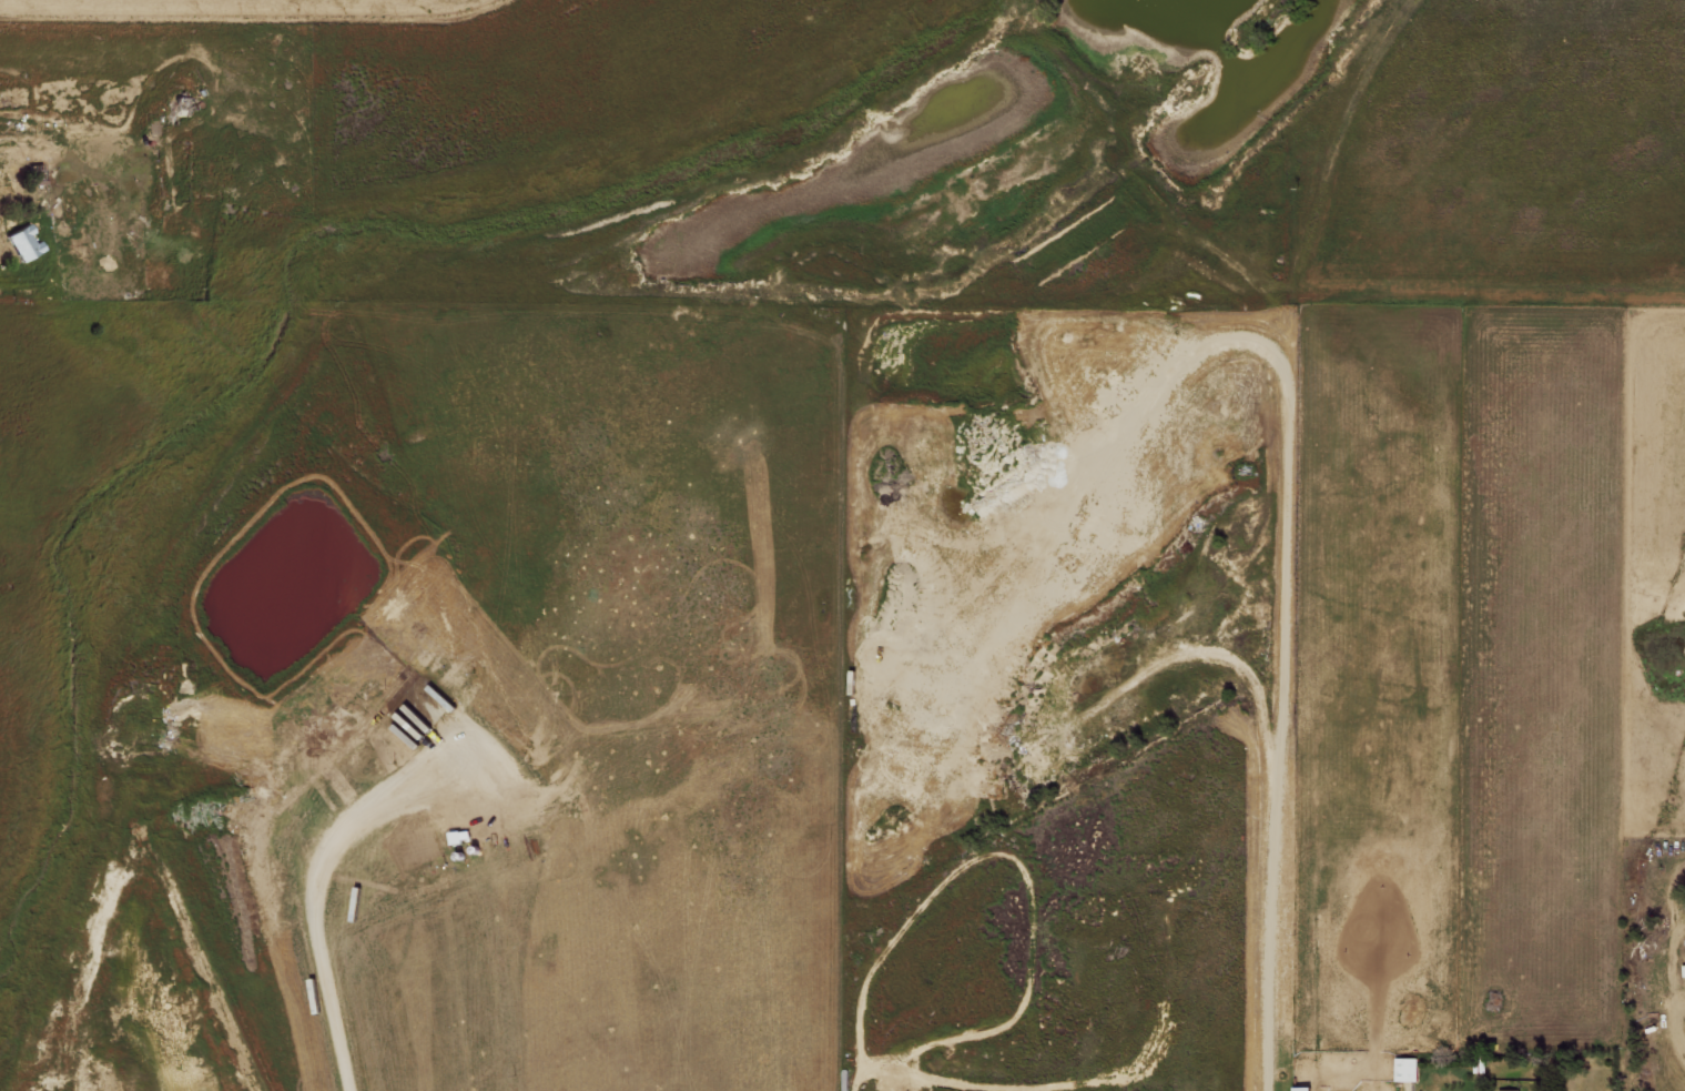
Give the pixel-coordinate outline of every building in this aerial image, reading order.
[(40,239),(38,241),(29,224),(8,236),(22,263),(46,250),(40,239)] [(1396,1081),(1418,1081),(1417,1058),(1395,1058),(1396,1081)]
